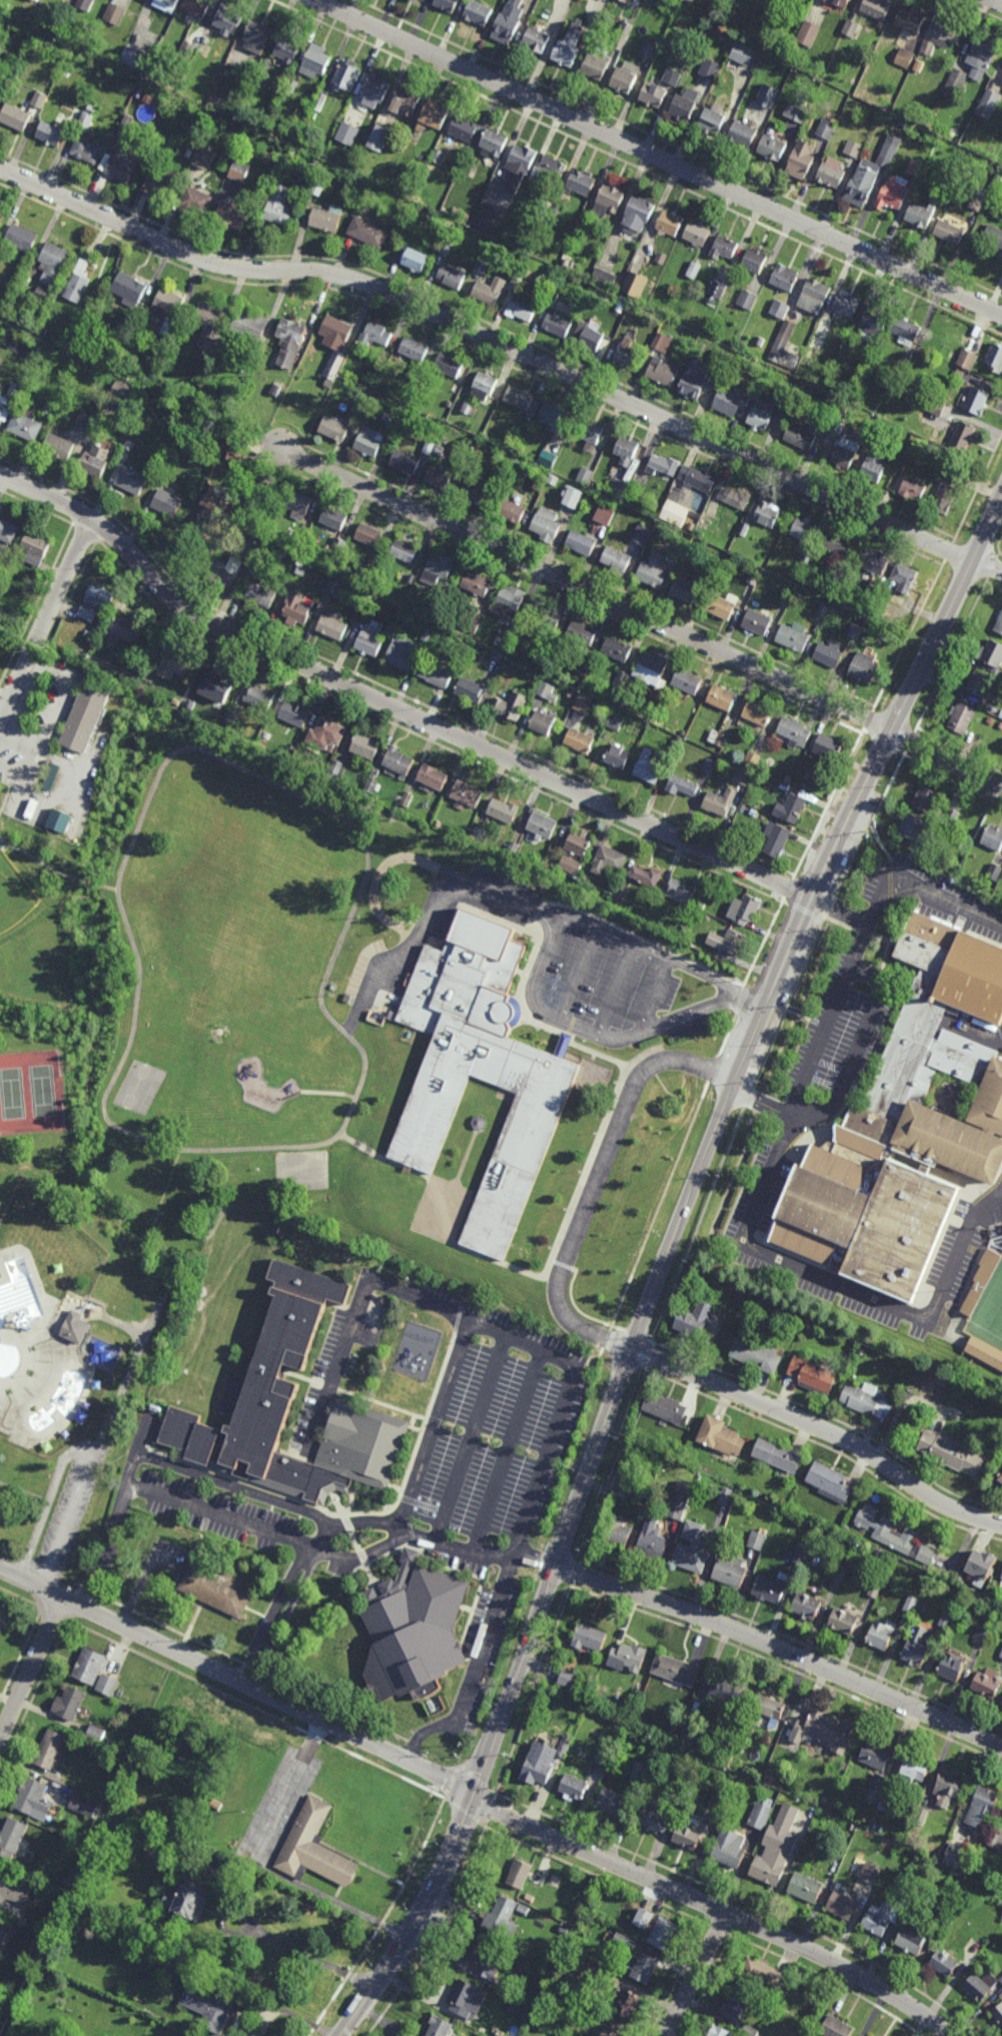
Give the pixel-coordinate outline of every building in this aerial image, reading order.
[(74,5),(77,0),(93,0),(88,12),(74,5)] [(152,4),(154,0),(181,0),(178,7),(177,7),(173,15),(170,14),(171,12),(152,4)] [(182,9),(186,0),(210,0),(209,1),(212,2),(205,19),(182,9)] [(433,4),(435,0),(457,0),(452,12),(433,4)] [(463,17),(470,0),(476,0),(494,8),(486,25),(472,19),(472,21),(463,17)] [(509,1),(509,0),(524,0),(520,7),(525,9),(512,40),(511,39),(509,45),(491,37),(502,12),(503,12),(508,1),(509,1)] [(848,8),(827,0),(851,0),(848,8)] [(861,9),(865,0),(894,0),(885,20),(861,9)] [(120,26),(103,18),(110,2),(127,9),(120,26)] [(228,9),(229,7),(235,10),(234,11),(243,16),(234,34),(231,33),(229,37),(218,32),(219,29),(223,31),(223,29),(213,24),(222,6),(228,9)] [(911,11),(912,8),(918,10),(917,13),(924,16),(917,33),(895,23),(902,6),(911,11)] [(768,44),(752,37),(763,13),(779,21),(768,44)] [(593,35),(584,31),(590,17),(599,21),(593,35)] [(855,37),(842,32),(849,17),(861,23),(855,37)] [(812,47),(796,40),(806,18),(822,26),(812,47)] [(963,38),(959,37),(957,44),(949,41),(947,48),(935,44),(931,56),(919,52),(923,38),(930,40),(937,18),(963,26),(960,33),(964,34),(963,38)] [(262,24),(262,23),(265,24),(264,25),(273,29),(261,55),(254,52),(252,55),(249,54),(251,51),(243,47),(246,40),(243,38),(252,19),(262,24)] [(576,46),(581,48),(577,56),(578,57),(577,61),(575,60),(571,67),(564,64),(563,65),(558,63),(559,61),(551,57),(560,39),(564,41),(573,22),(578,24),(576,27),(581,30),(578,37),(580,38),(576,46)] [(543,53),(537,51),(535,54),(528,51),(529,48),(522,44),(530,25),(551,34),(543,53)] [(621,51),(613,47),(622,26),(630,30),(621,51)] [(986,37),(988,34),(994,37),(992,40),(1000,44),(987,72),(985,71),(980,82),(968,76),(974,65),(965,61),(972,46),(970,45),(972,42),(973,43),(978,33),(986,37)] [(206,43),(200,41),(202,35),(208,38),(206,43)] [(297,40),(296,42),(301,44),(292,65),(283,61),(284,59),(273,54),(281,36),(286,38),(287,36),(297,40)] [(653,58),(640,52),(646,38),(660,45),(653,58)] [(749,66),(730,57),(738,41),(757,51),(749,66)] [(138,70),(119,62),(127,44),(146,53),(138,70)] [(193,54),(189,51),(192,44),(197,47),(193,54)] [(319,50),(321,47),(324,49),(323,52),(332,56),(323,75),(318,73),(315,79),(299,71),(311,46),(319,50)] [(907,69),(894,63),(902,46),(915,53),(907,69)] [(610,61),(601,81),(581,72),(589,52),(610,61)] [(235,62),(228,60),(230,54),(237,57),(235,62)] [(684,69),(676,66),(680,57),(688,60),(684,69)] [(716,81),(698,73),(705,57),(723,65),(716,81)] [(356,66),(362,69),(351,92),(341,87),(339,91),(332,88),(334,84),(332,82),(342,61),(347,63),(349,58),(358,62),(356,66)] [(629,94),(621,91),(621,92),(617,90),(617,89),(610,86),(619,65),(623,66),(626,59),(641,66),(629,94)] [(677,87),(662,81),(669,66),(683,72),(677,87)] [(964,95),(959,92),(955,99),(941,92),(954,66),(968,74),(961,87),(966,90),(964,95)] [(67,77),(62,74),(65,68),(71,71),(67,77)] [(270,74),(265,86),(256,82),(261,70),(270,74)] [(382,103),(378,102),(375,109),(361,103),(364,96),(361,94),(370,72),(384,78),(384,80),(391,83),(382,103)] [(293,93),(285,90),(290,78),(299,81),(293,93)] [(660,108),(639,99),(647,81),(668,91),(660,108)] [(773,109),(756,102),(764,82),(781,89),(773,109)] [(697,101),(699,102),(690,123),(681,118),(679,122),(675,120),(676,116),(669,113),(678,93),(683,95),(687,86),(701,92),(697,101)] [(412,117),(403,113),(404,111),(399,108),(398,110),(397,110),(396,112),(395,112),(396,109),(397,107),(391,104),(399,87),(421,96),(412,117)] [(992,113),(984,110),(980,118),(974,115),(987,88),(1000,94),(992,113)] [(42,108),(31,104),(36,90),(48,94),(42,108)] [(320,112),(312,108),(320,91),(327,95),(320,112)] [(151,101),(145,98),(148,92),(154,96),(151,101)] [(442,130),(428,124),(424,133),(416,129),(430,96),(445,103),(444,105),(451,108),(442,130)] [(804,124),(783,115),(790,100),(810,108),(804,124)] [(18,130),(0,122),(0,118),(0,115),(6,102),(32,114),(24,132),(21,131),(21,133),(17,131),(18,130)] [(95,114),(86,110),(89,104),(97,108),(95,114)] [(719,136),(712,132),(710,135),(705,132),(706,129),(698,126),(707,107),(728,117),(719,136)] [(831,141),(816,134),(828,109),(837,113),(833,122),(838,124),(831,141)] [(89,129),(77,124),(83,110),(95,115),(89,129)] [(467,119),(467,120),(471,122),(472,119),(480,123),(471,143),(457,137),(457,139),(454,137),(455,136),(448,132),(457,115),(465,119),(465,118),(467,119)] [(125,141),(115,137),(125,116),(134,121),(125,141)] [(351,146),(334,137),(343,119),(360,128),(351,146)] [(906,129),(897,125),(899,119),(908,123),(906,129)] [(59,148),(50,144),(49,146),(44,144),(45,141),(35,137),(36,135),(34,134),(35,131),(38,132),(43,120),(67,130),(59,148)] [(186,129),(182,128),(181,124),(182,121),(185,120),(189,121),(190,124),(189,127),(186,129)] [(751,147),(738,141),(737,143),(727,139),(736,120),(758,130),(751,147)] [(382,152),(367,145),(377,123),(392,130),(382,152)] [(495,131),(496,129),(502,132),(501,133),(509,137),(500,157),(491,153),(492,152),(480,146),(485,134),(483,134),(484,132),(486,132),(488,128),(495,131)] [(96,166),(81,159),(81,160),(76,158),(76,156),(70,153),(78,134),(105,146),(96,166)] [(780,162),(770,158),(769,160),(766,158),(766,156),(758,152),(766,134),(788,144),(780,162)] [(804,181),(785,172),(800,139),(815,146),(811,155),(815,157),(804,181)] [(858,158),(845,152),(850,140),(863,146),(858,158)] [(892,162),(880,157),(887,141),(899,146),(892,162)] [(439,164),(431,160),(433,156),(425,152),(429,144),(445,152),(439,164)] [(523,147),(525,144),(539,151),(529,172),(527,171),(517,195),(504,189),(512,171),(506,169),(509,162),(508,162),(513,151),(514,148),(516,144),(523,147)] [(142,156),(138,166),(137,165),(129,184),(114,177),(112,181),(109,179),(110,176),(105,173),(114,154),(116,155),(119,146),(142,156)] [(207,171),(192,163),(200,146),(215,153),(207,171)] [(291,158),(282,155),(285,149),(293,152),(291,158)] [(244,184),(229,177),(238,155),(253,161),(244,184)] [(881,174),(865,208),(844,198),(846,194),(845,193),(854,173),(856,174),(864,157),(883,166),(879,173),(881,174)] [(918,176),(905,171),(911,159),(923,164),(918,176)] [(557,186),(536,176),(542,162),(555,168),(558,161),(567,165),(557,186)] [(840,189),(825,183),(825,184),(816,180),(824,161),(848,171),(840,189)] [(178,172),(174,179),(178,181),(170,200),(160,195),(159,198),(143,191),(153,166),(161,170),(163,166),(178,172)] [(579,172),(580,171),(583,173),(584,170),(591,173),(590,176),(596,179),(588,198),(573,191),(571,194),(564,191),(574,169),(579,172)] [(909,180),(906,185),(910,187),(899,210),(894,207),(893,209),(891,208),(891,206),(890,206),(889,207),(886,206),(884,210),(874,206),(885,182),(887,183),(891,175),(896,177),(897,175),(909,180)] [(952,186),(943,183),(946,175),(955,178),(952,186)] [(321,197),(310,193),(316,177),(326,181),(321,197)] [(287,205),(294,208),(287,229),(284,228),(285,225),(274,221),(273,225),(262,221),(264,216),(257,213),(262,198),(267,199),(270,192),(266,190),(269,181),(293,189),(287,205)] [(610,187),(611,185),(620,189),(619,191),(625,194),(616,214),(607,210),(608,207),(596,202),(603,184),(610,187)] [(204,192),(206,188),(218,193),(215,200),(213,199),(206,216),(194,211),(192,215),(178,209),(180,205),(178,204),(187,185),(204,192)] [(979,212),(969,207),(975,193),(985,198),(979,212)] [(649,202),(658,206),(650,224),(647,222),(642,234),(620,224),(633,196),(640,199),(642,194),(650,198),(649,202)] [(250,207),(249,210),(250,211),(243,230),(234,227),(233,230),(219,225),(221,221),(215,219),(223,200),(228,203),(230,199),(250,207)] [(563,205),(557,216),(560,217),(559,219),(556,218),(556,217),(548,213),(550,209),(545,207),(548,201),(553,204),(554,201),(563,205)] [(923,206),(924,204),(927,206),(926,208),(928,208),(930,203),(937,206),(927,229),(921,227),(920,228),(918,227),(918,226),(904,219),(912,201),(923,206)] [(493,234),(474,224),(485,202),(504,211),(493,234)] [(337,233),(335,232),(335,234),(330,233),(331,231),(329,231),(325,232),(323,230),(309,226),(314,207),(329,211),(332,204),(344,207),(337,233)] [(422,214),(416,211),(419,204),(425,206),(422,214)] [(449,216),(440,212),(443,205),(451,209),(449,216)] [(461,218),(452,214),(455,207),(464,211),(461,218)] [(672,213),(673,211),(678,213),(677,215),(685,219),(676,238),(666,233),(664,238),(657,235),(660,230),(656,228),(657,226),(655,225),(659,217),(661,218),(665,210),(672,213)] [(382,250),(347,234),(356,215),(391,232),(382,250)] [(958,245),(933,234),(940,218),(965,230),(958,245)] [(698,225),(699,222),(705,224),(704,227),(712,231),(705,248),(699,245),(698,248),(693,246),(695,243),(683,238),(690,221),(698,225)] [(38,235),(29,253),(4,240),(13,222),(38,235)] [(988,224),(1001,230),(1001,249),(981,239),(988,224)] [(733,259),(728,257),(726,260),(720,257),(719,260),(710,256),(720,233),(741,242),(733,259)] [(448,257),(439,253),(446,239),(454,242),(448,257)] [(59,280),(57,279),(53,288),(39,281),(44,271),(39,268),(42,262),(39,260),(48,241),(72,253),(59,280)] [(494,254),(487,251),(491,244),(498,247),(494,254)] [(429,257),(422,273),(421,273),(421,274),(416,272),(416,273),(412,271),(413,269),(412,269),(412,270),(409,269),(410,268),(405,266),(404,266),(402,265),(403,265),(401,264),(403,261),(400,260),(406,248),(408,249),(409,248),(429,257)] [(756,252),(758,249),(763,252),(762,254),(769,257),(760,275),(757,274),(756,276),(752,275),(753,272),(740,266),(749,248),(756,252)] [(663,265),(655,261),(660,251),(668,256),(663,265)] [(568,260),(570,260),(565,270),(561,267),(565,258),(566,259),(566,257),(569,258),(568,260)] [(80,304),(63,296),(81,258),(90,262),(87,268),(89,269),(87,273),(89,274),(87,278),(91,280),(80,304)] [(483,279),(473,275),(480,260),(490,264),(483,279)] [(696,281),(686,276),(693,261),(703,265),(696,281)] [(793,293),(769,283),(778,263),(801,273),(793,293)] [(460,291),(443,283),(444,283),(436,279),(443,264),(467,275),(460,291)] [(611,291),(590,280),(596,266),(618,277),(611,291)] [(134,333),(120,326),(130,306),(122,302),(125,297),(112,290),(122,270),(137,278),(137,279),(149,285),(140,303),(146,306),(140,317),(142,318),(134,333)] [(640,300),(634,298),(633,300),(628,298),(629,295),(620,291),(629,270),(649,279),(640,300)] [(516,293),(509,289),(515,275),(522,279),(516,293)] [(502,292),(504,292),(496,308),(472,296),(480,281),(492,287),(497,276),(507,281),(502,292)] [(824,305),(818,316),(797,305),(810,277),(832,288),(824,305)] [(723,300),(718,298),(715,303),(704,298),(706,292),(709,293),(715,280),(729,286),(723,300)] [(175,294),(176,292),(187,298),(177,317),(170,314),(168,317),(184,325),(176,341),(160,333),(166,320),(149,312),(161,287),(175,294)] [(47,300),(35,294),(38,288),(50,294),(47,300)] [(752,312),(737,305),(744,288),(759,295),(752,312)] [(552,308),(544,304),(550,290),(558,294),(552,308)] [(848,296),(849,294),(862,300),(854,320),(843,315),(841,319),(831,315),(838,299),(836,299),(837,296),(838,297),(840,292),(848,296)] [(527,302),(528,300),(532,302),(533,301),(538,303),(536,307),(538,307),(531,323),(516,316),(515,319),(506,315),(514,296),(527,302)] [(791,306),(784,319),(769,312),(776,298),(791,306)] [(215,308),(215,307),(221,309),(220,310),(226,312),(218,332),(215,331),(213,338),(223,342),(217,357),(202,351),(208,335),(202,333),(204,326),(194,322),(202,302),(215,308)] [(878,306),(879,305),(884,307),(883,309),(891,312),(878,340),(875,338),(872,343),(859,337),(862,330),(859,328),(870,303),(878,306)] [(256,316),(257,314),(270,320),(265,333),(266,333),(261,344),(232,331),(242,309),(256,316)] [(559,318),(572,324),(568,334),(570,335),(569,337),(566,336),(565,339),(548,332),(548,331),(542,328),(549,313),(556,316),(558,312),(561,314),(559,318)] [(340,321),(341,318),(354,324),(353,327),(354,327),(345,345),(346,345),(342,354),(347,356),(331,390),(323,386),(327,378),(322,376),(335,351),(322,345),(326,337),(319,334),(328,315),(340,321)] [(900,317),(900,316),(902,317),(901,318),(904,319),(905,316),(909,318),(908,321),(909,321),(909,320),(914,322),(914,323),(921,326),(914,343),(913,342),(911,348),(897,342),(900,336),(889,331),(895,315),(900,317)] [(296,324),(296,322),(297,323),(299,317),(303,318),(301,324),(307,326),(292,371),(276,365),(282,347),(279,346),(282,339),(276,337),(283,317),(286,318),(285,320),(296,324)] [(797,324),(786,349),(801,356),(794,371),(777,363),(776,365),(767,360),(786,319),(797,324)] [(387,347),(394,349),(387,365),(377,361),(384,346),(374,342),(372,346),(370,345),(367,352),(356,348),(362,334),(364,335),(370,321),(387,328),(386,331),(393,334),(387,347)] [(596,355),(578,346),(578,345),(571,341),(581,321),(589,325),(588,327),(605,336),(596,355)] [(831,340),(826,338),(820,352),(808,347),(818,323),(830,329),(829,332),(834,334),(831,340)] [(638,332),(634,339),(636,340),(635,343),(633,342),(630,350),(639,354),(632,369),(626,366),(625,369),(620,367),(621,364),(613,361),(620,347),(622,348),(629,331),(631,332),(632,330),(638,332)] [(667,355),(653,348),(660,333),(674,340),(667,355)] [(853,358),(852,358),(850,361),(839,356),(848,335),(857,339),(856,341),(860,343),(853,358)] [(761,347),(754,344),(758,336),(765,339),(761,347)] [(422,364),(398,353),(406,337),(430,348),(422,364)] [(993,342),(1001,346),(1001,369),(1000,374),(989,369),(990,366),(984,363),(987,357),(985,357),(986,355),(987,355),(990,349),(989,349),(990,347),(991,347),(993,342)] [(36,353),(31,351),(35,343),(40,345),(36,353)] [(976,354),(978,355),(971,371),(955,364),(962,348),(971,351),(973,347),(978,349),(976,354)] [(911,364),(908,362),(905,370),(897,366),(904,350),(912,354),(911,356),(914,357),(911,364)] [(451,357),(451,356),(465,362),(461,372),(463,373),(461,375),(460,375),(458,380),(434,369),(441,353),(451,357)] [(663,360),(664,361),(663,363),(681,371),(672,389),(660,383),(659,384),(645,377),(655,357),(658,358),(659,355),(664,358),(663,360)] [(710,373),(706,382),(708,382),(699,403),(691,399),(689,402),(684,399),(685,396),(678,393),(691,364),(710,373)] [(962,380),(950,375),(954,367),(965,372),(962,380)] [(492,377),(500,380),(493,397),(498,399),(494,410),(487,408),(489,403),(487,402),(485,406),(480,404),(481,401),(471,397),(474,390),(473,389),(475,385),(474,384),(475,382),(476,382),(477,379),(476,379),(477,376),(478,377),(480,372),(486,374),(488,370),(494,373),(492,377)] [(128,405),(110,395),(118,380),(136,390),(128,405)] [(800,388),(794,386),(797,380),(802,383),(800,388)] [(16,401),(7,396),(14,382),(23,387),(16,401)] [(278,397),(270,393),(274,384),(283,388),(278,397)] [(533,417),(528,414),(529,412),(503,401),(510,385),(536,397),(534,400),(539,403),(533,417)] [(812,394),(805,391),(807,385),(814,388),(812,394)] [(987,391),(987,392),(990,394),(986,403),(988,404),(986,408),(984,407),(980,417),(961,409),(965,401),(963,400),(964,396),(967,397),(971,385),(987,391)] [(458,395),(451,392),(454,387),(460,390),(458,395)] [(738,397),(739,395),(742,397),(744,393),(752,397),(746,412),(740,410),(736,419),(712,409),(720,389),(738,397)] [(790,412),(774,404),(781,389),(797,397),(790,412)] [(1,418),(0,421),(0,394),(10,399),(6,407),(12,410),(7,421),(1,418)] [(940,417),(926,410),(932,397),(946,404),(940,417)] [(53,417),(42,412),(48,399),(59,404),(53,417)] [(777,407),(773,415),(775,416),(767,433),(760,429),(758,433),(752,430),(753,427),(746,423),(754,406),(756,407),(759,399),(777,407)] [(474,416),(462,411),(466,402),(477,407),(474,416)] [(566,419),(561,417),(554,432),(545,428),(548,422),(538,417),(540,412),(542,413),(547,402),(569,413),(566,419)] [(359,418),(350,414),(355,404),(364,408),(359,418)] [(845,413),(840,411),(843,404),(848,406),(845,413)] [(397,414),(402,417),(396,429),(384,424),(390,412),(393,413),(394,409),(398,411),(397,414)] [(88,431),(75,426),(81,411),(94,417),(88,431)] [(37,441),(33,440),(32,442),(28,440),(29,438),(9,428),(16,412),(44,424),(37,441)] [(334,417),(336,413),(346,417),(344,422),(350,424),(343,440),(341,440),(340,442),(336,440),(338,438),(318,429),(325,413),(334,417)] [(842,435),(829,429),(835,416),(847,422),(842,435)] [(468,428),(459,424),(462,419),(470,422),(468,428)] [(593,424),(594,422),(597,424),(597,425),(604,428),(597,444),(596,443),(595,446),(589,443),(590,441),(579,435),(586,420),(593,424)] [(974,425),(973,426),(976,427),(965,453),(949,446),(961,420),(970,424),(970,423),(974,425)] [(809,451),(784,438),(791,423),(807,430),(811,422),(820,427),(809,451)] [(374,456),(367,452),(366,455),(362,453),(363,451),(353,446),(364,423),(378,430),(375,436),(382,440),(374,456)] [(69,459),(44,449),(51,431),(76,441),(69,459)] [(245,458),(244,457),(241,463),(227,457),(238,431),(254,438),(245,458)] [(630,435),(631,432),(636,434),(634,438),(640,441),(629,466),(620,462),(623,455),(614,451),(623,432),(630,435)] [(870,449),(863,445),(869,432),(876,436),(870,449)] [(229,443),(223,441),(226,433),(232,435),(229,443)] [(862,442),(849,469),(842,466),(841,469),(836,466),(837,464),(830,461),(838,444),(836,443),(838,438),(841,439),(843,433),(862,442)] [(430,454),(422,451),(428,438),(435,442),(430,454)] [(130,455),(124,452),(130,440),(136,443),(130,455)] [(108,458),(110,459),(102,477),(79,467),(87,449),(92,451),(96,442),(112,449),(108,458)] [(440,456),(433,452),(437,443),(444,447),(440,456)] [(415,452),(414,454),(421,457),(414,474),(411,473),(411,475),(407,473),(408,471),(407,471),(407,472),(402,469),(402,468),(389,462),(396,446),(410,452),(411,450),(415,452)] [(552,467),(538,460),(545,447),(559,454),(552,467)] [(951,456),(946,454),(949,448),(954,450),(951,456)] [(881,461),(887,464),(878,483),(871,480),(870,482),(864,480),(866,477),(859,474),(866,461),(864,460),(865,456),(868,458),(868,456),(870,456),(873,449),(884,454),(881,461)] [(660,455),(661,452),(669,456),(670,454),(682,459),(674,475),(658,467),(655,474),(645,469),(653,451),(660,455)] [(920,466),(914,462),(919,454),(925,458),(920,466)] [(173,464),(167,461),(170,455),(177,458),(173,464)] [(502,478),(494,474),(501,460),(509,464),(502,478)] [(691,465),(692,464),(705,470),(706,467),(711,470),(710,472),(717,476),(710,492),(693,485),(691,489),(684,485),(686,479),(678,475),(684,461),(691,465)] [(446,489),(424,478),(431,462),(453,472),(446,489)] [(141,494),(130,489),(129,491),(125,489),(126,487),(116,482),(125,463),(150,474),(141,494)] [(587,485),(577,480),(584,465),(594,470),(587,485)] [(957,482),(954,481),(952,485),(958,487),(954,496),(957,497),(952,507),(949,506),(946,514),(930,507),(941,480),(948,483),(950,479),(943,476),(947,468),(960,473),(957,482)] [(555,485),(547,481),(551,473),(559,477),(555,485)] [(623,500),(608,493),(616,475),(631,482),(623,500)] [(919,501),(911,498),(910,498),(909,498),(908,501),(905,499),(906,496),(899,493),(907,475),(927,484),(919,501)] [(640,485),(634,482),(636,477),(642,480),(640,485)] [(481,505),(473,502),(472,504),(469,503),(470,500),(459,495),(463,487),(462,487),(466,478),(488,489),(481,505)] [(571,485),(572,483),(577,486),(578,484),(580,485),(580,487),(585,489),(577,509),(563,503),(566,496),(563,494),(567,483),(571,485)] [(732,489),(733,487),(739,490),(741,486),(753,492),(745,509),(717,496),(723,484),(732,489)] [(180,510),(178,509),(175,516),(152,505),(161,485),(185,497),(180,507),(181,508),(180,510)] [(302,493),(302,492),(305,493),(305,494),(312,497),(305,513),(314,517),(309,529),(300,525),(302,521),(290,515),(293,508),(283,504),(290,488),(302,493)] [(232,499),(225,515),(224,514),(222,519),(223,520),(214,542),(211,541),(208,547),(195,542),(198,536),(196,535),(199,528),(195,526),(200,512),(203,513),(207,504),(202,502),(205,493),(208,494),(209,490),(232,499)] [(517,502),(518,500),(521,502),(520,503),(527,506),(520,523),(517,522),(516,525),(506,521),(508,518),(495,512),(502,495),(517,502)] [(780,509),(777,516),(778,516),(773,527),(754,518),(757,511),(755,510),(756,506),(759,508),(765,495),(771,498),(770,501),(772,502),(770,505),(780,509)] [(689,501),(687,505),(690,507),(690,508),(703,514),(704,511),(721,519),(715,532),(698,524),(701,518),(688,512),(682,525),(660,515),(669,496),(679,501),(681,497),(689,501)] [(608,525),(593,518),(601,501),(616,508),(608,525)] [(337,509),(337,508),(340,510),(347,514),(339,532),(335,531),(336,528),(318,520),(326,504),(337,509)] [(557,521),(558,519),(560,520),(560,522),(562,523),(552,544),(540,538),(542,534),(530,528),(541,504),(558,512),(555,520),(557,521)] [(13,543),(0,537),(0,515),(22,525),(13,543)] [(806,518),(807,515),(811,517),(810,520),(817,523),(811,536),(813,537),(812,541),(810,540),(809,542),(803,539),(802,540),(799,539),(800,537),(791,533),(799,515),(806,518)] [(374,550),(371,549),(373,545),(354,536),(361,520),(383,530),(374,550)] [(745,536),(738,533),(743,520),(750,523),(745,536)] [(693,530),(688,527),(690,521),(696,523),(693,530)] [(644,545),(631,539),(638,523),(651,529),(644,545)] [(665,534),(660,532),(663,524),(668,526),(665,534)] [(233,550),(218,544),(225,527),(240,534),(233,550)] [(587,535),(589,531),(595,535),(597,539),(589,555),(587,554),(586,557),(583,555),(584,553),(579,550),(578,551),(576,550),(565,544),(573,528),(587,535)] [(835,532),(836,530),(842,533),(841,535),(855,541),(848,557),(821,545),(829,529),(835,532)] [(40,567),(25,560),(29,551),(21,547),(28,530),(52,541),(40,567)] [(340,554),(330,549),(337,535),(346,540),(340,554)] [(411,563),(390,553),(397,537),(418,547),(411,563)] [(622,551),(623,550),(626,551),(625,552),(632,555),(625,572),(623,571),(622,573),(618,571),(619,569),(601,561),(608,544),(622,551)] [(678,565),(668,560),(674,546),(684,551),(678,565)] [(878,553),(880,549),(887,553),(886,556),(890,558),(882,575),(876,572),(875,575),(872,573),(873,571),(855,563),(864,546),(878,553)] [(660,564),(664,565),(662,569),(667,571),(660,587),(659,587),(658,589),(654,587),(655,585),(635,576),(643,560),(644,560),(647,561),(647,562),(649,563),(656,549),(665,553),(660,564)] [(807,566),(800,563),(805,549),(813,552),(807,566)] [(455,558),(453,562),(454,563),(447,579),(442,581),(439,585),(436,584),(433,591),(429,593),(419,588),(423,580),(421,579),(433,553),(439,556),(441,551),(455,558)] [(232,587),(207,576),(215,557),(229,563),(233,554),(245,559),(232,587)] [(303,562),(302,565),(306,567),(303,575),(291,571),(295,561),(296,562),(297,559),(303,562)] [(907,566),(909,564),(919,569),(910,588),(912,589),(909,596),(897,590),(900,583),(889,578),(898,561),(907,566)] [(714,572),(708,570),(711,563),(717,565),(714,572)] [(365,568),(366,566),(372,568),(371,570),(372,570),(366,584),(353,578),(359,565),(365,568)] [(755,585),(747,582),(754,567),(761,570),(755,585)] [(485,597),(478,594),(478,595),(474,594),(475,592),(460,586),(468,569),(493,579),(485,597)] [(412,583),(408,581),(412,572),(416,574),(412,583)] [(695,597),(696,598),(695,602),(693,601),(692,603),(673,595),(672,597),(668,595),(677,575),(700,585),(695,597)] [(339,596),(325,590),(330,576),(345,583),(339,596)] [(379,587),(374,585),(377,578),(382,580),(379,587)] [(270,606),(252,599),(251,601),(246,599),(247,596),(246,596),(253,579),(277,589),(270,606)] [(102,586),(103,584),(107,586),(107,588),(117,592),(109,610),(101,606),(94,621),(92,621),(92,622),(84,618),(85,617),(78,614),(93,582),(102,586)] [(526,590),(524,596),(525,596),(518,611),(520,612),(518,616),(517,615),(514,622),(491,611),(493,606),(489,604),(493,595),(497,597),(503,585),(509,588),(511,584),(526,590)] [(305,624),(293,619),(292,621),(288,620),(289,616),(282,613),(285,606),(283,606),(287,595),(285,594),(289,585),(292,586),(291,588),(306,594),(306,596),(314,599),(311,606),(312,607),(305,624)] [(789,601),(781,598),(786,585),(795,589),(789,601)] [(437,623),(432,621),(434,615),(424,611),(427,604),(425,603),(426,600),(429,601),(431,595),(436,597),(439,589),(449,593),(437,623)] [(727,598),(729,592),(740,597),(736,607),(737,607),(735,611),(734,610),(729,619),(706,609),(713,592),(727,598)] [(372,603),(366,600),(370,594),(376,597),(372,603)] [(556,629),(547,625),(543,635),(527,627),(538,602),(563,613),(556,629)] [(824,618),(816,614),(821,602),(829,606),(824,618)] [(768,630),(765,635),(754,630),(752,634),(745,631),(747,627),(741,625),(749,607),(773,618),(769,627),(770,627),(768,630)] [(881,619),(872,616),(874,609),(883,613),(881,619)] [(993,629),(1001,610),(1001,634),(993,629)] [(343,616),(341,620),(348,624),(341,640),(322,632),(320,635),(317,634),(318,630),(316,629),(323,612),(329,615),(331,611),(343,616)] [(130,617),(131,615),(134,617),(134,618),(146,624),(137,644),(110,633),(116,620),(115,619),(116,616),(117,616),(119,613),(130,617)] [(476,633),(460,627),(466,613),(482,619),(476,633)] [(593,627),(593,626),(596,628),(598,629),(591,646),(577,639),(577,641),(574,639),(574,638),(566,634),(574,618),(593,627)] [(879,629),(877,628),(876,630),(868,627),(871,620),(879,623),(878,626),(880,627),(879,629)] [(509,654),(499,649),(501,645),(494,642),(501,628),(507,630),(511,621),(521,626),(509,654)] [(809,627),(806,633),(810,635),(803,652),(797,650),(795,652),(791,650),(792,647),(776,640),(783,622),(793,627),(795,621),(809,627)] [(380,629),(377,637),(383,640),(376,657),(366,652),(365,655),(360,652),(361,650),(354,647),(358,638),(357,638),(358,635),(359,635),(363,627),(360,626),(362,622),(365,624),(365,623),(380,629)] [(857,639),(846,635),(852,622),(862,627),(857,639)] [(430,642),(422,639),(428,625),(436,629),(430,642)] [(409,671),(396,665),(396,664),(385,659),(397,633),(421,644),(409,671)] [(628,643),(629,643),(631,644),(631,645),(634,646),(627,662),(598,649),(600,644),(603,645),(608,634),(628,643)] [(550,657),(535,651),(541,636),(556,643),(550,657)] [(989,638),(1001,644),(1001,661),(998,668),(978,657),(983,646),(985,647),(989,638)] [(839,650),(845,653),(837,668),(835,667),(834,670),(830,668),(831,666),(813,657),(820,642),(829,646),(832,639),(842,644),(839,650)] [(187,677),(176,672),(173,680),(158,674),(160,669),(159,668),(160,665),(161,666),(169,646),(196,657),(187,677)] [(874,652),(877,654),(874,662),(881,664),(872,685),(861,680),(860,683),(858,683),(857,686),(854,684),(855,681),(854,681),(856,677),(847,674),(858,650),(863,652),(866,647),(875,651),(874,652)] [(654,655),(655,651),(669,657),(667,661),(668,661),(661,677),(667,680),(664,688),(650,682),(650,684),(646,682),(647,680),(632,674),(643,650),(654,655)] [(586,670),(577,666),(583,652),(593,656),(586,670)] [(459,663),(454,661),(457,654),(462,656),(459,663)] [(447,667),(448,666),(455,670),(447,688),(427,679),(427,678),(418,674),(426,657),(447,667)] [(222,668),(242,677),(235,694),(219,687),(217,690),(214,688),(216,685),(210,682),(217,666),(218,667),(219,665),(222,666),(222,668)] [(696,694),(671,682),(679,666),(703,678),(696,694)] [(87,753),(84,752),(83,755),(79,753),(79,752),(60,744),(90,669),(117,680),(87,753)] [(983,698),(965,689),(975,669),(994,678),(983,698)] [(622,687),(613,684),(620,670),(628,673),(622,687)] [(482,690),(485,691),(479,704),(458,694),(457,696),(454,694),(456,688),(455,687),(456,685),(457,686),(462,675),(485,685),(482,690)] [(548,699),(536,693),(542,680),(554,686),(548,699)] [(261,686),(262,684),(266,685),(265,688),(275,693),(268,710),(244,699),(248,690),(251,692),(252,690),(250,689),(252,687),(253,687),(255,683),(261,686)] [(736,701),(735,700),(730,711),(727,710),(726,712),(723,711),(724,709),(707,701),(715,683),(738,694),(737,695),(739,696),(736,701)] [(504,698),(503,697),(502,698),(509,701),(514,689),(529,696),(518,721),(491,708),(496,696),(498,697),(502,689),(507,692),(504,698)] [(569,698),(566,694),(573,689),(577,693),(569,698)] [(585,713),(572,707),(579,693),(592,698),(585,713)] [(192,709),(186,706),(190,698),(196,701),(192,709)] [(297,703),(297,701),(301,703),(300,704),(311,710),(302,727),(279,716),(287,698),(297,703)] [(621,707),(615,704),(618,698),(624,701),(621,707)] [(766,727),(742,716),(749,699),(774,710),(766,727)] [(976,709),(964,735),(946,727),(952,714),(950,713),(953,705),(956,706),(959,700),(976,709)] [(549,735),(529,726),(537,709),(557,717),(549,735)] [(233,725),(225,721),(231,710),(239,713),(233,725)] [(618,732),(605,726),(612,712),(625,718),(618,732)] [(339,746),(335,744),(334,747),(329,745),(327,750),(305,740),(311,728),(315,729),(321,715),(347,727),(339,746)] [(792,718),(793,716),(800,719),(799,721),(807,725),(805,728),(813,731),(805,748),(797,744),(798,741),(776,731),(784,715),(792,718)] [(992,725),(986,722),(989,716),(995,719),(992,725)] [(590,751),(588,750),(587,754),(575,748),(575,747),(564,742),(570,727),(595,738),(591,748),(592,748),(590,751)] [(724,747),(708,740),(713,728),(729,736),(724,747)] [(829,735),(829,734),(834,736),(833,737),(845,742),(836,761),(812,751),(821,731),(829,735)] [(369,738),(369,737),(381,742),(373,760),(350,750),(354,739),(353,739),(355,735),(356,736),(357,733),(369,738)] [(679,746),(674,744),(677,736),(683,738),(679,746)] [(620,747),(631,752),(624,769),(616,766),(611,764),(604,760),(605,757),(604,757),(605,753),(607,754),(612,743),(616,745),(617,742),(622,744),(620,747)] [(401,747),(399,750),(405,753),(405,754),(415,759),(407,775),(383,764),(389,751),(388,750),(390,746),(392,743),(401,747)] [(699,753),(692,751),(694,745),(701,748),(699,753)] [(656,784),(633,773),(645,746),(654,750),(651,758),(664,764),(656,784)] [(757,768),(744,762),(749,750),(762,756),(757,768)] [(711,774),(702,770),(708,757),(717,761),(711,774)] [(339,780),(327,775),(334,759),(343,763),(341,766),(345,767),(339,780)] [(442,791),(417,779),(425,762),(438,768),(438,769),(450,775),(442,791)] [(43,789),(52,792),(60,766),(51,763),(43,789)] [(748,786),(738,781),(744,766),(754,771),(748,786)] [(696,783),(696,782),(699,783),(698,784),(700,785),(695,797),(679,790),(677,794),(665,789),(672,773),(696,783)] [(791,782),(784,779),(786,774),(793,777),(791,782)] [(372,794),(363,789),(370,776),(379,781),(372,794)] [(465,781),(485,790),(476,808),(450,796),(458,778),(460,779),(462,777),(466,779),(465,781)] [(940,794),(930,814),(910,804),(914,796),(913,795),(915,791),(917,792),(921,784),(940,794)] [(731,809),(730,808),(726,817),(712,811),(711,812),(701,808),(709,790),(724,796),(728,786),(739,790),(731,809)] [(412,803),(410,803),(408,807),(400,804),(405,791),(414,794),(412,799),(413,800),(412,803)] [(808,800),(806,805),(807,806),(806,810),(804,809),(802,813),(803,814),(803,815),(801,815),(797,824),(773,814),(779,802),(787,805),(789,798),(787,797),(788,794),(791,796),(792,793),(808,800)] [(509,804),(511,801),(521,806),(512,825),(487,813),(494,797),(509,804)] [(73,815),(52,808),(46,827),(67,833),(73,815)] [(954,828),(942,822),(950,808),(961,813),(954,828)] [(550,839),(544,836),(541,841),(535,838),(537,833),(526,828),(534,810),(558,820),(550,839)] [(928,840),(918,834),(915,841),(897,831),(902,823),(901,823),(907,811),(936,827),(928,840)] [(780,860),(763,852),(770,836),(764,834),(771,820),(793,830),(780,860)] [(481,842),(468,837),(474,823),(487,829),(481,842)] [(998,824),(1001,827),(1001,829),(1001,845),(999,852),(979,843),(989,823),(996,827),(998,824)] [(586,837),(592,840),(588,847),(589,848),(588,849),(584,857),(563,847),(569,836),(568,836),(570,830),(578,833),(580,828),(588,832),(586,837)] [(608,845),(608,846),(628,855),(620,873),(605,866),(601,875),(590,871),(595,861),(594,861),(602,843),(603,842),(608,845)] [(576,875),(559,867),(565,854),(583,863),(576,875)] [(992,863),(1001,868),(1001,872),(996,883),(984,877),(992,863)] [(650,872),(652,867),(663,871),(656,889),(639,882),(639,880),(629,875),(633,865),(650,872)] [(584,886),(579,884),(581,877),(587,880),(584,886)] [(689,906),(667,896),(669,891),(666,889),(672,877),(697,888),(689,906)] [(622,903),(613,900),(619,885),(627,889),(622,903)] [(760,910),(758,909),(752,923),(748,921),(746,926),(733,921),(734,919),(727,916),(729,911),(736,914),(746,893),(764,901),(760,910)] [(445,940),(497,960),(508,930),(457,910),(445,940)] [(943,1029),(999,1052),(996,1059),(1001,1062),(1001,1131),(996,1129),(995,1131),(1001,1134),(1001,1165),(995,1182),(939,1158),(937,1164),(932,1162),(928,1170),(961,1184),(911,1302),(872,1285),(872,1284),(828,1266),(828,1265),(770,1241),(781,1214),(780,1214),(800,1165),(804,1167),(813,1145),(829,1151),(839,1126),(846,1129),(856,1105),(862,1108),(916,977),(918,977),(921,969),(892,957),(912,910),(931,918),(932,916),(942,920),(941,922),(942,922),(943,920),(953,924),(952,927),(953,927),(955,924),(962,927),(961,930),(1001,947),(1001,1020),(999,1027),(960,1011),(958,1016),(945,1011),(934,1038),(938,1040),(943,1029)] [(748,935),(745,942),(749,943),(744,955),(739,953),(738,956),(732,954),(731,955),(728,954),(729,952),(722,950),(721,952),(717,950),(718,947),(706,942),(710,931),(722,936),(725,929),(729,931),(731,928),(748,935)] [(688,940),(679,936),(682,929),(691,933),(688,940)] [(424,947),(396,1021),(430,1035),(384,1156),(431,1174),(469,1077),(514,1094),(456,1246),(500,1263),(576,1065),(467,1023),(487,971),(424,947)] [(481,1127),(475,1125),(473,1120),(475,1115),(480,1112),(486,1115),(488,1120),(486,1125),(481,1127)] [(1000,1254),(988,1249),(959,1312),(972,1317),(1000,1254)] [(204,1467),(206,1460),(231,1468),(234,1460),(247,1464),(244,1472),(303,1493),(301,1500),(323,1508),(327,1495),(335,1491),(345,1494),(350,1480),(384,1492),(407,1423),(335,1399),(313,1467),(270,1452),(292,1385),(273,1379),(278,1365),(297,1372),(321,1299),(341,1306),(347,1287),(270,1260),(264,1280),(269,1281),(265,1294),(271,1297),(226,1428),(220,1426),(218,1433),(195,1424),(197,1417),(168,1407),(155,1442),(183,1452),(181,1458),(204,1467)] [(163,1303),(158,1300),(163,1289),(169,1291),(163,1303)] [(700,1339),(691,1334),(690,1337),(681,1333),(682,1330),(673,1326),(682,1307),(694,1312),(700,1298),(715,1305),(700,1339)] [(83,1344),(61,1334),(73,1309),(83,1314),(81,1318),(92,1323),(83,1344)] [(19,1375),(19,1344),(1,1344),(1,1321),(0,1321),(0,1375),(19,1375)] [(972,1334),(1001,1351),(1001,1370),(964,1349),(972,1334)] [(760,1346),(763,1338),(780,1345),(777,1353),(783,1355),(775,1374),(730,1355),(738,1336),(760,1346)] [(830,1394),(829,1394),(828,1396),(799,1384),(800,1381),(799,1381),(800,1378),(788,1373),(796,1354),(840,1372),(830,1394)] [(876,1394),(882,1396),(882,1398),(889,1401),(882,1418),(875,1415),(874,1417),(848,1405),(849,1403),(840,1400),(849,1381),(864,1388),(867,1381),(880,1387),(876,1394)] [(681,1401),(681,1403),(688,1406),(681,1425),(641,1408),(649,1390),(666,1397),(667,1395),(681,1401)] [(74,1419),(82,1424),(88,1416),(80,1411),(74,1419)] [(741,1455),(733,1452),(731,1456),(696,1440),(708,1412),(728,1421),(726,1425),(741,1432),(740,1435),(748,1438),(741,1455)] [(938,1435),(939,1434),(981,1455),(984,1450),(989,1453),(977,1477),(960,1469),(959,1471),(946,1464),(945,1467),(937,1463),(938,1461),(928,1455),(929,1454),(916,1448),(925,1429),(938,1435)] [(796,1474),(753,1455),(761,1436),(804,1455),(796,1474)] [(854,1487),(845,1505),(818,1492),(821,1487),(819,1487),(818,1488),(810,1484),(811,1482),(805,1480),(816,1459),(850,1476),(846,1483),(854,1487)] [(682,1521),(666,1515),(678,1479),(694,1485),(682,1521)] [(728,1505),(718,1502),(723,1486),(733,1489),(728,1505)] [(632,1504),(614,1498),(617,1489),(635,1495),(632,1504)] [(626,1547),(601,1538),(610,1512),(624,1517),(621,1524),(632,1528),(626,1547)] [(656,1528),(662,1530),(660,1536),(669,1539),(661,1564),(634,1556),(643,1527),(642,1527),(642,1525),(644,1525),(648,1513),(659,1517),(656,1528)] [(893,1529),(903,1534),(907,1526),(921,1533),(915,1543),(922,1546),(924,1543),(939,1550),(931,1566),(873,1537),(884,1514),(897,1521),(893,1529)] [(705,1552),(709,1553),(702,1574),(671,1564),(678,1543),(691,1547),(693,1541),(682,1537),(688,1519),(705,1525),(700,1539),(708,1542),(705,1552)] [(761,1552),(747,1546),(753,1530),(759,1532),(761,1527),(768,1530),(761,1552)] [(803,1567),(791,1562),(791,1561),(793,1562),(800,1542),(810,1545),(803,1567)] [(359,1612),(372,1643),(369,1644),(361,1676),(376,1704),(394,1694),(395,1698),(409,1692),(412,1700),(437,1689),(433,1680),(444,1676),(442,1672),(465,1664),(451,1632),(466,1584),(415,1565),(407,1585),(404,1585),(409,1566),(412,1567),(417,1554),(403,1548),(398,1563),(401,1563),(395,1582),(392,1583),(391,1580),(376,1586),(380,1595),(376,1597),(372,1589),(359,1594),(364,1609),(359,1612)] [(983,1553),(984,1551),(989,1553),(990,1552),(996,1555),(995,1556),(998,1557),(986,1582),(985,1582),(982,1588),(973,1584),(976,1577),(964,1572),(975,1549),(983,1553)] [(742,1566),(749,1568),(741,1589),(739,1588),(738,1590),(733,1587),(733,1586),(712,1578),(720,1557),(728,1561),(731,1553),(745,1559),(742,1566)] [(177,1590),(241,1618),(254,1591),(232,1581),(234,1577),(208,1565),(209,1563),(192,1555),(177,1590)] [(842,1583),(823,1575),(828,1564),(836,1567),(838,1563),(848,1567),(842,1583)] [(779,1604),(766,1598),(766,1599),(759,1596),(759,1595),(752,1592),(759,1575),(762,1576),(762,1575),(765,1576),(765,1577),(776,1582),(781,1571),(791,1576),(779,1604)] [(882,1582),(884,1583),(876,1600),(867,1596),(874,1579),(876,1580),(878,1576),(883,1579),(882,1582)] [(816,1618),(809,1616),(808,1619),(800,1616),(801,1613),(793,1609),(801,1588),(813,1592),(812,1594),(824,1599),(816,1618)] [(914,1613),(904,1609),(910,1594),(920,1597),(914,1613)] [(842,1606),(849,1609),(849,1610),(861,1615),(853,1635),(844,1631),(843,1634),(838,1632),(839,1629),(829,1625),(838,1604),(839,1604),(840,1601),(843,1602),(842,1606)] [(12,1609),(0,1636),(0,1604),(12,1609)] [(948,1629),(939,1625),(946,1610),(955,1614),(948,1629)] [(886,1649),(879,1646),(877,1650),(872,1648),(873,1644),(866,1641),(876,1618),(886,1623),(888,1618),(898,1622),(886,1649)] [(600,1650),(583,1643),(581,1649),(570,1644),(579,1621),(608,1632),(600,1650)] [(922,1665),(915,1662),(914,1665),(906,1662),(908,1659),(901,1656),(916,1622),(929,1628),(924,1639),(932,1643),(922,1665)] [(984,1645),(975,1641),(982,1625),(990,1629),(984,1645)] [(633,1644),(634,1641),(649,1647),(639,1673),(630,1669),(631,1665),(625,1663),(623,1670),(605,1663),(611,1645),(620,1648),(623,1640),(633,1644)] [(94,1685),(72,1674),(85,1644),(108,1655),(94,1685)] [(694,1687),(651,1670),(659,1650),(692,1662),(691,1664),(701,1668),(694,1687)] [(958,1654),(957,1657),(967,1661),(958,1681),(937,1672),(946,1651),(948,1652),(949,1650),(958,1654)] [(572,1688),(557,1682),(563,1667),(578,1673),(572,1688)] [(994,1675),(1001,1679),(1001,1686),(996,1700),(970,1687),(979,1670),(994,1677),(994,1675)] [(114,1696),(96,1689),(104,1672),(121,1680),(114,1696)] [(743,1706),(729,1701),(727,1707),(707,1699),(716,1673),(750,1685),(743,1706)] [(74,1721),(56,1713),(56,1712),(51,1710),(58,1694),(63,1696),(69,1683),(87,1691),(74,1721)] [(772,1696),(772,1694),(777,1696),(777,1698),(788,1702),(782,1719),(765,1713),(760,1726),(749,1721),(761,1692),(772,1696)] [(843,1725),(845,1720),(857,1725),(856,1727),(857,1728),(845,1755),(833,1750),(836,1745),(824,1739),(823,1741),(818,1739),(819,1737),(816,1736),(813,1743),(804,1740),(802,1745),(790,1740),(800,1717),(808,1721),(814,1707),(827,1712),(825,1717),(843,1725)] [(677,1729),(672,1727),(675,1719),(680,1721),(677,1729)] [(694,1748),(679,1742),(688,1719),(703,1726),(694,1748)] [(101,1744),(86,1738),(92,1722),(107,1728),(101,1744)] [(61,1771),(52,1767),(51,1770),(34,1763),(49,1728),(66,1735),(59,1752),(67,1756),(61,1771)] [(891,1759),(889,1758),(884,1770),(879,1768),(878,1772),(889,1777),(883,1790),(870,1784),(877,1770),(868,1766),(869,1763),(858,1759),(868,1736),(894,1748),(891,1754),(893,1755),(891,1759)] [(111,1748),(103,1744),(106,1737),(114,1740),(111,1748)] [(559,1748),(562,1740),(570,1744),(565,1757),(556,1754),(551,1765),(554,1766),(547,1784),(537,1780),(536,1783),(521,1777),(537,1739),(559,1748)] [(609,1749),(604,1746),(607,1740),(612,1743),(609,1749)] [(118,1750),(112,1747),(115,1741),(121,1743),(118,1750)] [(742,1753),(736,1751),(739,1745),(744,1747),(742,1753)] [(606,1766),(595,1761),(601,1746),(612,1751),(606,1766)] [(909,1756),(909,1755),(931,1763),(924,1781),(914,1778),(910,1787),(898,1782),(901,1772),(900,1771),(906,1755),(909,1756)] [(647,1784),(630,1776),(637,1760),(654,1767),(647,1784)] [(958,1797),(953,1795),(947,1809),(936,1805),(940,1795),(933,1792),(943,1769),(966,1779),(958,1797)] [(565,1775),(566,1772),(590,1782),(589,1783),(591,1784),(589,1789),(588,1788),(585,1794),(584,1793),(582,1800),(575,1797),(573,1802),(563,1797),(565,1792),(553,1787),(559,1772),(565,1775)] [(46,1821),(14,1807),(28,1775),(49,1784),(44,1796),(54,1801),(46,1821)] [(682,1804),(672,1800),(680,1784),(689,1789),(682,1804)] [(984,1839),(978,1837),(982,1828),(965,1821),(980,1784),(1001,1793),(986,1831),(987,1831),(984,1839)] [(623,1818),(595,1806),(604,1786),(632,1798),(623,1818)] [(723,1810),(711,1804),(718,1789),(730,1795),(723,1810)] [(94,1818),(68,1807),(76,1790),(101,1801),(94,1818)] [(887,1811),(878,1808),(884,1792),(892,1795),(887,1811)] [(319,1834),(324,1836),(320,1844),(359,1863),(357,1867),(359,1868),(351,1885),(349,1884),(347,1887),(309,1868),(302,1881),(274,1866),(293,1828),(292,1827),(293,1823),(295,1824),(310,1793),(333,1805),(319,1834)] [(764,1830),(748,1823),(757,1800),(774,1807),(764,1830)] [(666,1817),(673,1820),(667,1833),(660,1830),(658,1834),(650,1830),(649,1833),(643,1831),(645,1827),(634,1822),(642,1805),(651,1809),(654,1802),(669,1809),(666,1817)] [(923,1825),(914,1822),(920,1806),(929,1809),(923,1825)] [(11,1860),(0,1855),(0,1836),(9,1816),(29,1825),(16,1853),(14,1852),(11,1860)] [(697,1851),(689,1847),(687,1850),(679,1847),(681,1844),(672,1840),(680,1822),(693,1828),(697,1819),(709,1824),(697,1851)] [(739,1869),(734,1867),(733,1869),(726,1866),(727,1864),(711,1857),(724,1826),(740,1833),(736,1844),(747,1849),(739,1869)] [(992,1829),(1001,1833),(1001,1851),(987,1844),(992,1829)] [(800,1853),(790,1848),(797,1831),(808,1836),(800,1853)] [(963,1865),(964,1863),(973,1867),(968,1877),(959,1873),(961,1870),(955,1868),(956,1867),(943,1862),(947,1853),(946,1852),(950,1842),(965,1848),(959,1863),(963,1865)] [(840,1868),(829,1864),(835,1849),(846,1853),(840,1868)] [(774,1861),(776,1856),(789,1861),(778,1887),(775,1886),(774,1888),(770,1886),(771,1885),(763,1882),(764,1880),(750,1874),(758,1854),(774,1861)] [(523,1890),(507,1882),(513,1870),(511,1870),(518,1857),(535,1866),(523,1890)] [(876,1885),(860,1877),(868,1860),(885,1868),(876,1885)] [(6,1903),(0,1902),(0,1870),(12,1872),(11,1874),(30,1877),(28,1883),(32,1883),(28,1903),(7,1899),(6,1903)] [(817,1903),(789,1891),(797,1871),(826,1883),(817,1903)] [(70,1886),(63,1883),(65,1878),(73,1882),(70,1886)] [(213,1896),(202,1921),(164,1904),(168,1894),(166,1893),(169,1886),(183,1893),(189,1879),(211,1888),(213,1892),(213,1896)] [(851,1920),(828,1908),(838,1888),(861,1901),(851,1920)] [(961,1898),(951,1893),(955,1888),(964,1893),(961,1898)] [(511,1920),(520,1924),(513,1938),(504,1934),(503,1936),(482,1926),(485,1918),(480,1915),(483,1909),(492,1913),(501,1893),(520,1902),(511,1920)] [(580,1917),(572,1913),(578,1901),(585,1905),(580,1917)] [(903,1912),(897,1924),(890,1920),(880,1939),(870,1933),(871,1931),(864,1927),(866,1924),(863,1923),(874,1903),(881,1907),(884,1902),(903,1912)] [(528,1916),(517,1911),(521,1903),(532,1908),(528,1916)] [(650,1931),(633,1922),(642,1906),(656,1913),(651,1923),(654,1925),(650,1931)] [(665,1951),(647,1941),(661,1915),(680,1924),(665,1951)] [(923,1934),(926,1936),(925,1938),(927,1939),(918,1955),(910,1951),(907,1956),(901,1952),(904,1948),(895,1943),(901,1931),(905,1925),(909,1927),(914,1919),(927,1927),(923,1934)] [(567,1935),(559,1932),(563,1923),(570,1927),(567,1935)] [(4,1940),(0,1937),(0,1928),(8,1932),(4,1940)] [(631,1954),(611,1944),(618,1931),(638,1942),(631,1954)] [(494,1961),(497,1963),(495,1968),(501,1972),(495,1983),(476,1974),(481,1964),(473,1961),(477,1953),(475,1952),(477,1947),(479,1948),(484,1938),(501,1946),(494,1961)] [(953,1975),(951,1974),(949,1977),(929,1964),(939,1948),(960,1961),(953,1971),(955,1972),(953,1975)] [(660,1960),(649,1982),(651,1982),(649,1986),(630,1976),(633,1969),(627,1965),(633,1953),(640,1957),(643,1952),(660,1960)] [(582,1981),(566,1973),(575,1954),(591,1962),(582,1981)] [(761,1960),(762,1957),(770,1961),(769,1964),(789,1975),(782,1989),(775,1985),(772,1990),(766,1987),(765,1989),(756,1984),(753,1988),(737,1979),(750,1954),(761,1960)] [(1000,1980),(1001,1978),(1001,1983),(1000,1981),(992,1989),(994,1991),(991,1994),(990,1993),(980,2003),(976,1999),(973,2002),(965,1994),(968,1992),(961,1985),(975,1971),(982,1978),(990,1970),(1000,1980)] [(475,2021),(450,2009),(454,2001),(450,1999),(461,1977),(490,1992),(475,2021)] [(214,1997),(217,1990),(236,1999),(228,2015),(230,2016),(221,2035),(216,2034),(217,2033),(201,2025),(206,2014),(182,2003),(189,1986),(214,1997)] [(739,2021),(720,2012),(732,1988),(750,1997),(739,2021)] [(636,1995),(637,1995),(642,1997),(631,2020),(613,2011),(624,1989),(636,1995)] [(523,2002),(521,2006),(523,2006),(519,2015),(507,2009),(511,2000),(514,2001),(515,1999),(523,2002)] [(991,2013),(1001,2003),(1001,2025),(999,2028),(992,2021),(996,2018),(991,2013)] [(597,2020),(583,2014),(587,2004),(602,2010),(597,2020)] [(454,2024),(448,2035),(426,2035),(432,2025),(429,2023),(434,2014),(454,2024)] [(856,2028),(852,2035),(823,2035),(824,2035),(820,2033),(830,2014),(838,2019),(840,2016),(849,2022),(848,2024),(856,2028)] [(625,2032),(623,2035),(601,2035),(593,2032),(600,2019),(625,2032)] [(715,2024),(739,2035),(709,2035),(715,2024)] [(760,2032),(758,2035),(748,2035),(742,2033),(746,2024),(760,2032)]
